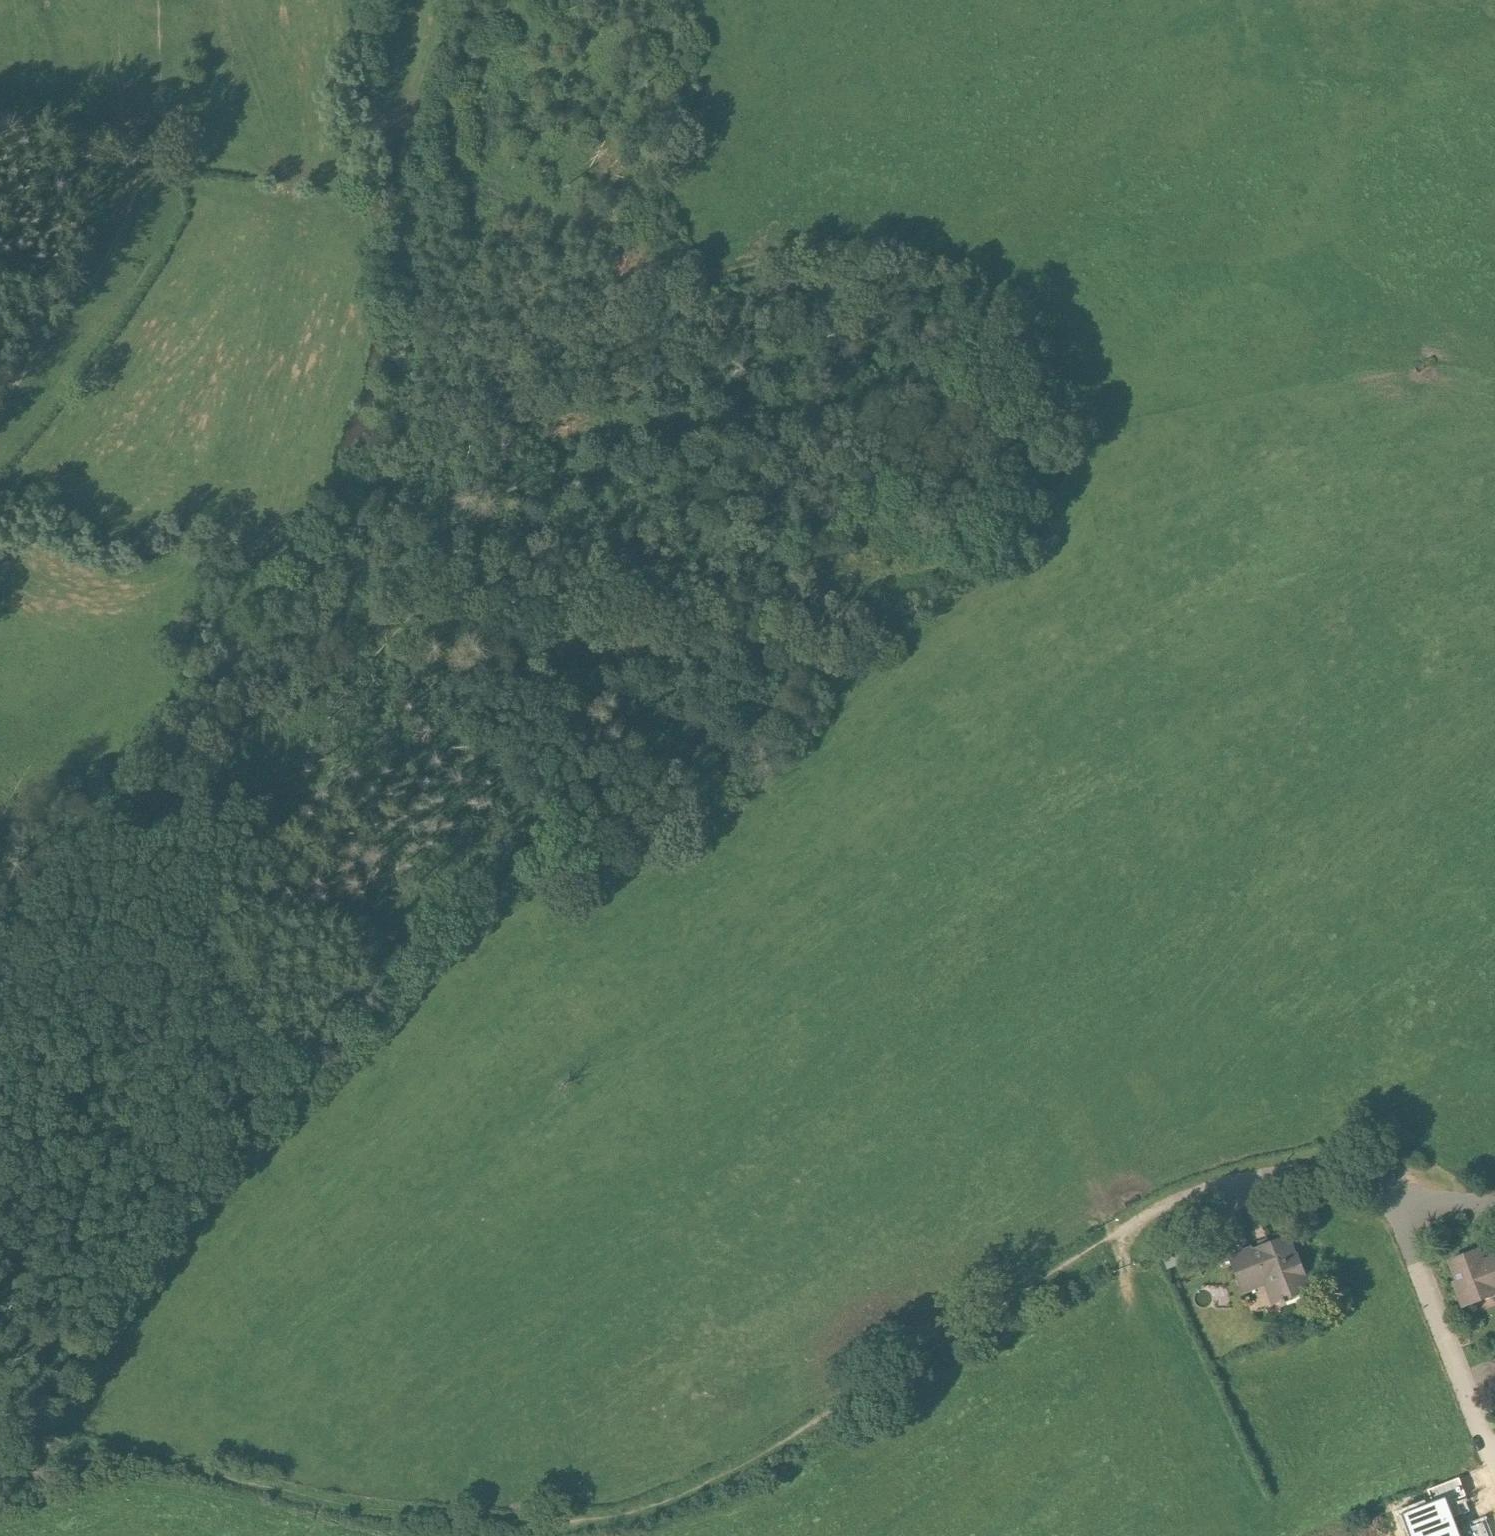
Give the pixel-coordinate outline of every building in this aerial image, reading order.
[(1293,1236),(1225,1262),(1241,1301),(1265,1292),(1273,1312),(1316,1295),(1293,1236)] [(1487,1252),(1482,1241),(1445,1255),(1464,1302),(1494,1290),(1494,1249),(1487,1252)] [(1428,1490),(1432,1502),(1454,1494),(1456,1499),(1466,1495),(1460,1478),(1428,1490)] [(1457,1532),(1451,1517),(1462,1513),(1456,1499),(1454,1494),(1432,1502),(1424,1506),(1426,1512),(1414,1516),(1421,1535),(1488,1535),(1482,1522),(1457,1532)]
